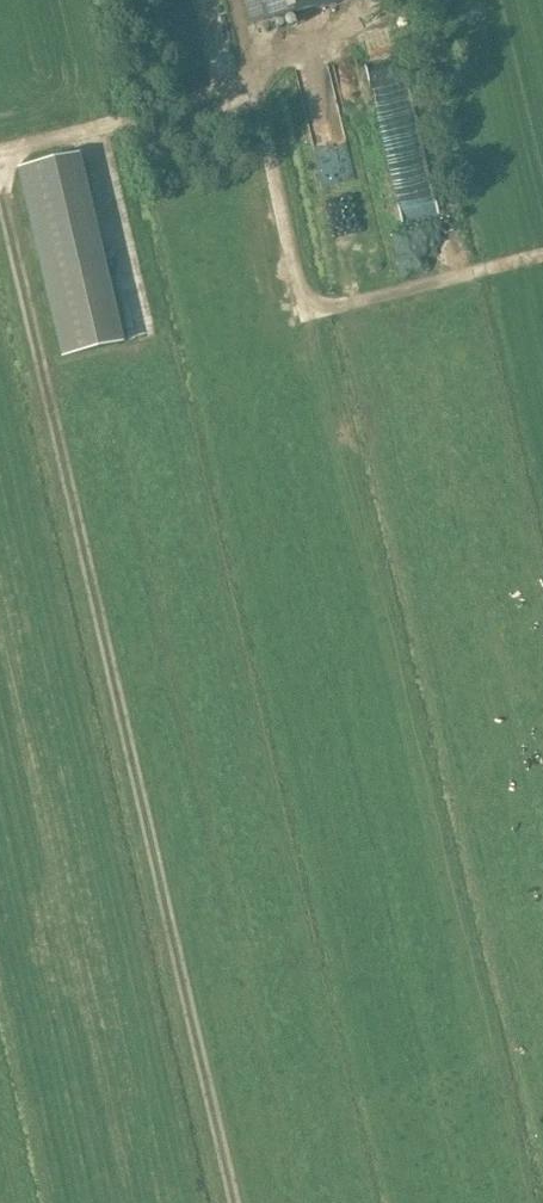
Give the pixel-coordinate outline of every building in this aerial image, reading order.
[(249,26),(351,2),(350,0),(243,0),(249,26)]
